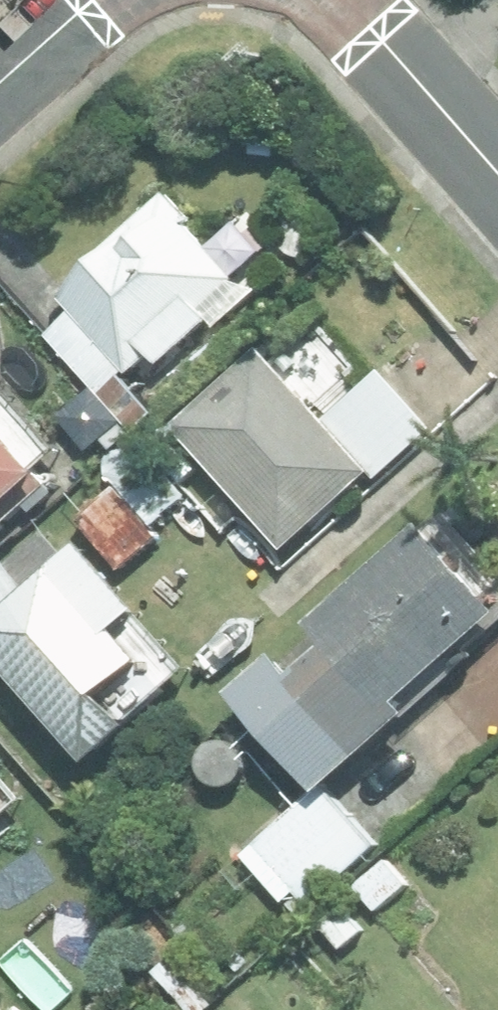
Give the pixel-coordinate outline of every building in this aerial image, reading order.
[(106,261),(61,303),(74,317),(49,342),(139,437),(160,418),(128,385),(153,360),(164,370),(213,324),(204,316),(237,284),(187,232),(194,225),(168,197),(104,258),(106,261)] [(263,356),(177,433),(291,559),(434,430),(383,374),(326,427),(263,356)] [(49,485),(42,476),(63,457),(2,384),(0,385),(0,527),(49,485)] [(140,440),(163,462),(183,443),(160,419),(140,440)] [(107,463),(165,526),(191,500),(135,438),(107,463)] [(122,495),(85,527),(123,574),(162,541),(122,495)] [(239,705),(325,802),(415,724),(404,712),(497,630),(497,612),(432,537),(319,635),(337,656),(304,686),(285,665),(239,705)] [(0,581),(0,673),(6,668),(97,772),(138,737),(110,704),(150,669),(123,638),(145,619),(89,556),(36,602),(10,572),(0,581)] [(18,810),(0,789),(0,825),(18,810)] [(301,809),(246,860),(298,916),(308,907),(310,910),(378,848),(334,800),(312,821),(301,809)] [(389,863),(357,890),(377,914),(410,887),(389,863)] [(339,904),(318,925),(337,944),(358,923),(339,904)] [(148,969),(169,991),(187,1009),(205,1009),(219,996),(194,967),(173,946),(148,969)]
